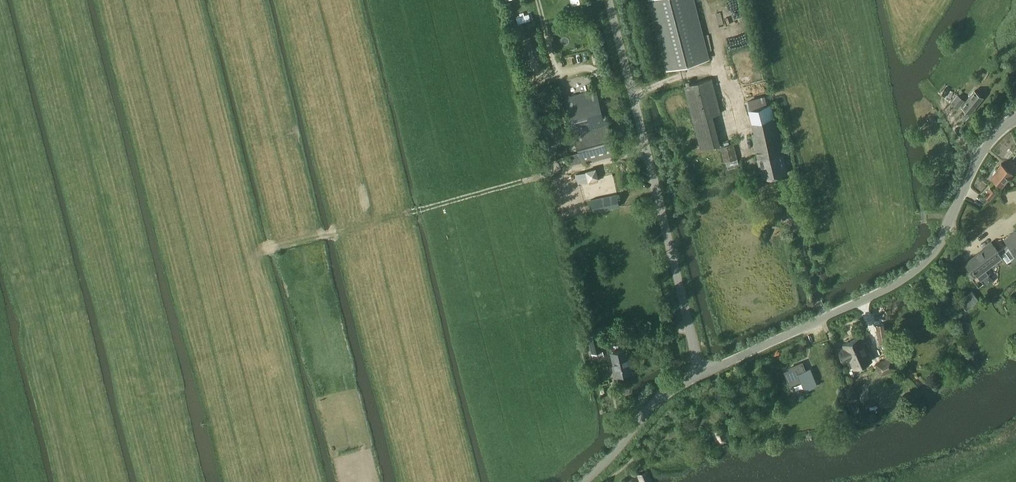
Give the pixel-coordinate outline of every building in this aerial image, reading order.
[(668,69),(708,59),(692,0),(650,0),(668,69)] [(684,86),(701,150),(720,144),(713,115),(721,113),(712,79),(684,86)] [(565,97),(580,153),(568,156),(570,165),(582,161),(583,163),(617,154),(606,113),(603,114),(596,89),(565,97)] [(982,97),(975,91),(963,106),(969,112),(982,97)] [(964,100),(957,95),(951,103),(958,109),(964,100)] [(752,134),(754,145),(761,144),(762,148),(767,146),(766,140),(779,137),(778,137),(779,136),(775,118),(773,118),(771,105),(749,110),(755,134),(752,134)] [(787,173),(779,136),(778,137),(779,137),(766,140),(767,146),(769,152),(771,152),(776,176),(787,173)] [(761,144),(754,145),(762,179),(776,176),(771,152),(769,152),(767,146),(762,148),(761,144)] [(1012,172),(1015,167),(1015,165),(1010,161),(1005,167),(1001,163),(991,176),(1002,185),(1012,172)] [(585,171),(588,181),(589,181),(589,184),(598,182),(597,179),(598,178),(596,168),(585,171)] [(990,201),(996,193),(990,188),(984,196),(990,201)] [(594,212),(620,207),(617,194),(591,200),(594,212)] [(1007,245),(1000,251),(1003,256),(1002,257),(1008,265),(1015,259),(1015,231),(1004,241),(1007,245)] [(973,276),(976,274),(977,273),(976,272),(999,254),(992,244),(965,264),(973,276)] [(588,335),(591,350),(592,353),(603,350),(600,340),(599,332),(588,335)] [(861,337),(844,345),(845,348),(839,351),(844,362),(847,361),(851,361),(854,368),(871,360),(861,337)] [(613,368),(614,372),(616,373),(616,376),(632,372),(628,357),(630,357),(628,350),(627,350),(626,349),(611,353),(614,366),(613,368)] [(892,356),(891,356),(874,363),(880,376),(898,368),(892,356)] [(791,370),(785,372),(790,385),(803,380),(807,389),(816,385),(810,369),(805,371),(802,363),(790,368),(791,370)] [(858,399),(852,382),(844,385),(850,402),(858,399)] [(721,444),(726,442),(729,436),(725,428),(719,427),(715,428),(712,433),(715,442),(721,444)] [(648,470),(636,475),(640,481),(653,481),(648,470)]
